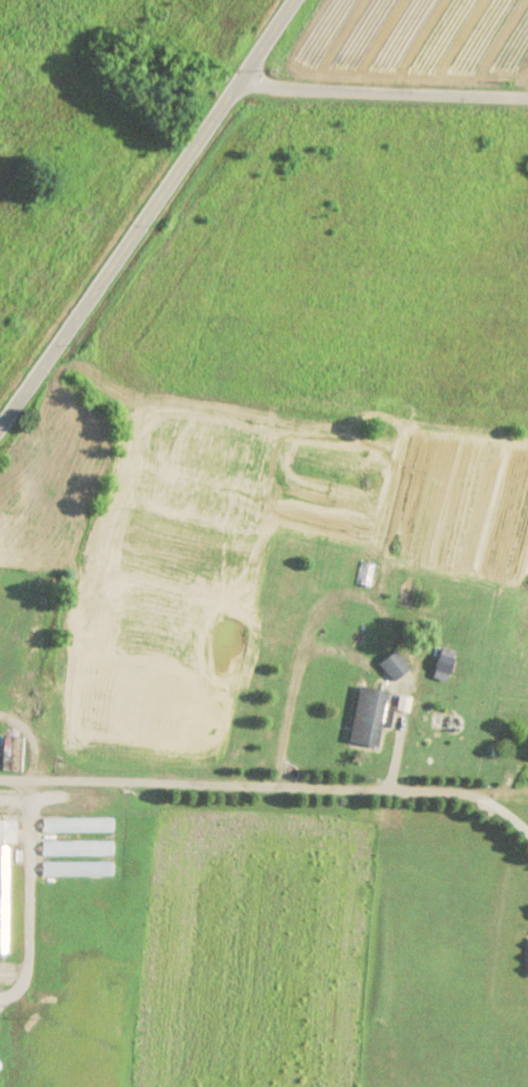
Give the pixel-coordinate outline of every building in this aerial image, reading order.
[(356,585),(370,587),(386,501),(372,498),(356,585)] [(452,659),(439,655),(435,669),(447,674),(452,659)] [(348,744),(378,747),(386,690),(356,687),(348,744)] [(20,738),(0,737),(0,771),(20,772),(20,738)] [(111,818),(41,818),(41,834),(111,834),(111,818)] [(0,820),(0,843),(14,844),(14,820),(0,820)] [(41,841),(41,856),(111,856),(111,841),(41,841)] [(111,862),(41,862),(41,877),(111,877),(111,862)]
